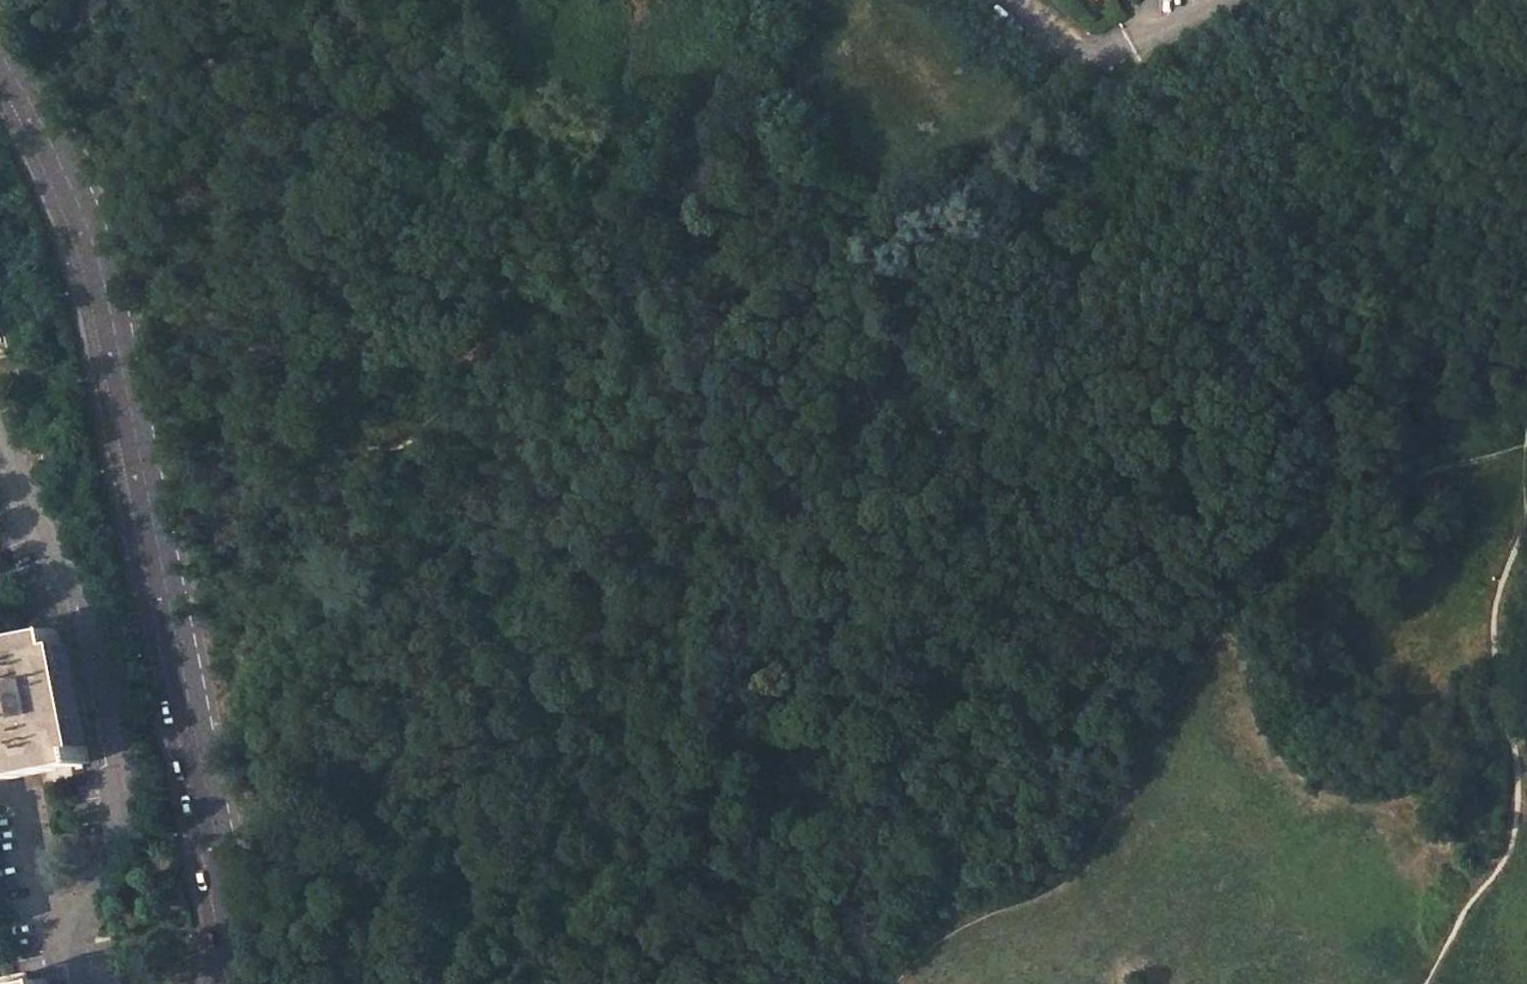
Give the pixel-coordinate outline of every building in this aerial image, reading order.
[(47,633),(0,642),(0,776),(1,783),(73,770),(58,690),(47,633)]
